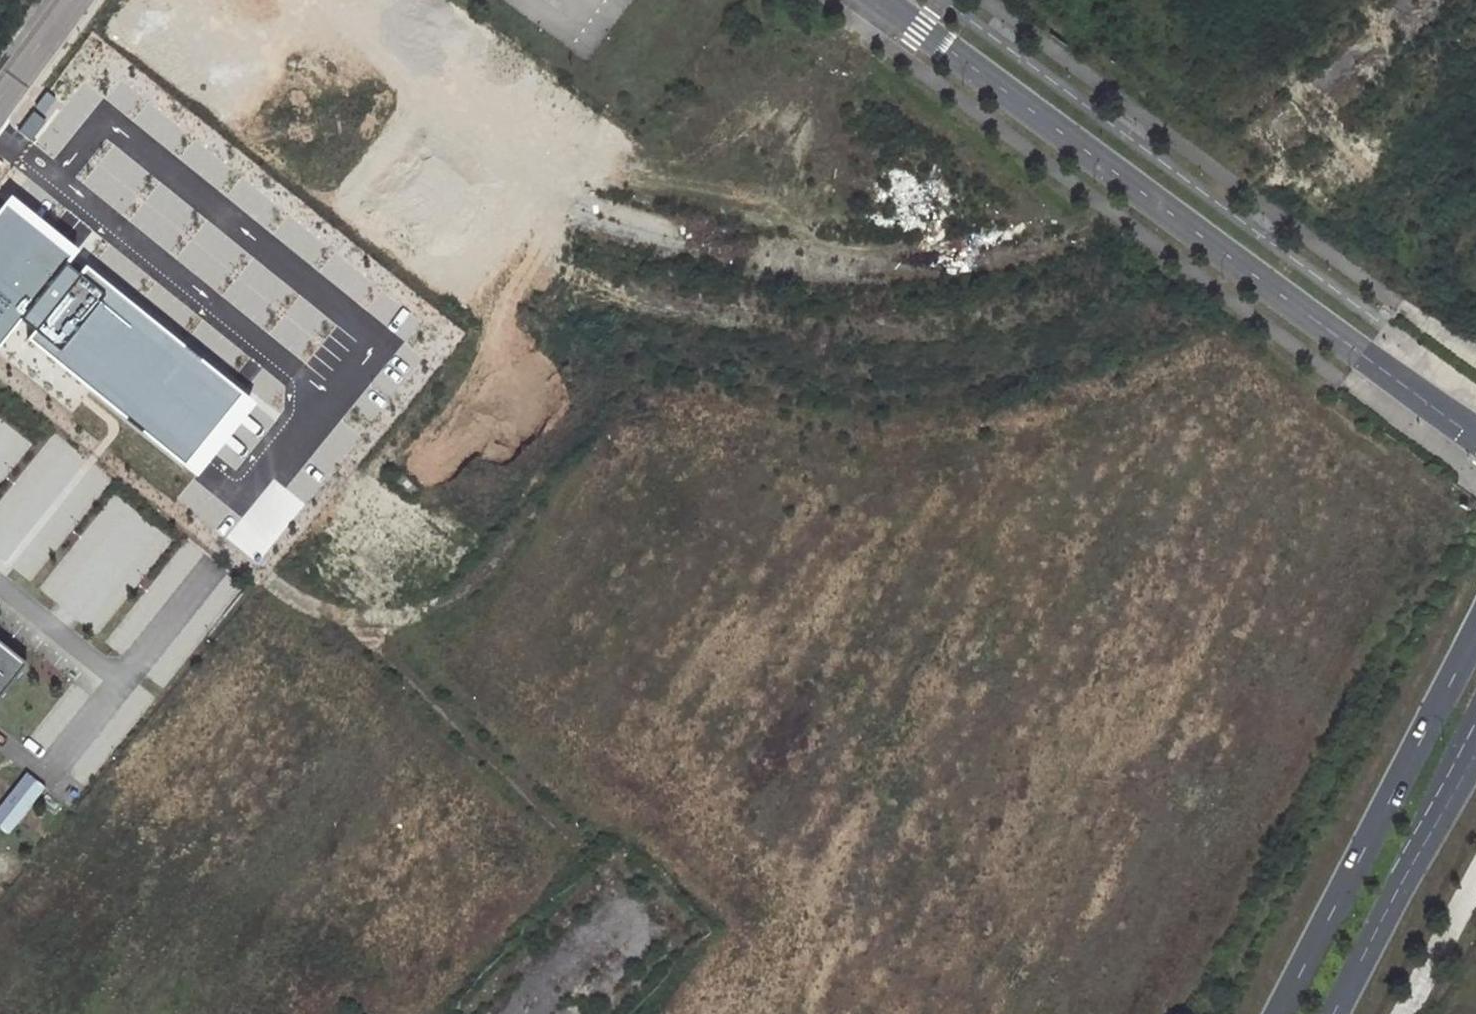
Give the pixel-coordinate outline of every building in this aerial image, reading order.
[(47,93),(36,107),(45,114),(56,99),(47,93)] [(33,112),(19,131),(31,140),(45,121),(33,112)] [(11,195),(0,209),(0,347),(24,318),(36,328),(27,339),(196,477),(215,453),(255,403),(85,262),(79,270),(70,263),(80,251),(11,195)] [(22,671),(0,653),(0,698),(22,671)]
